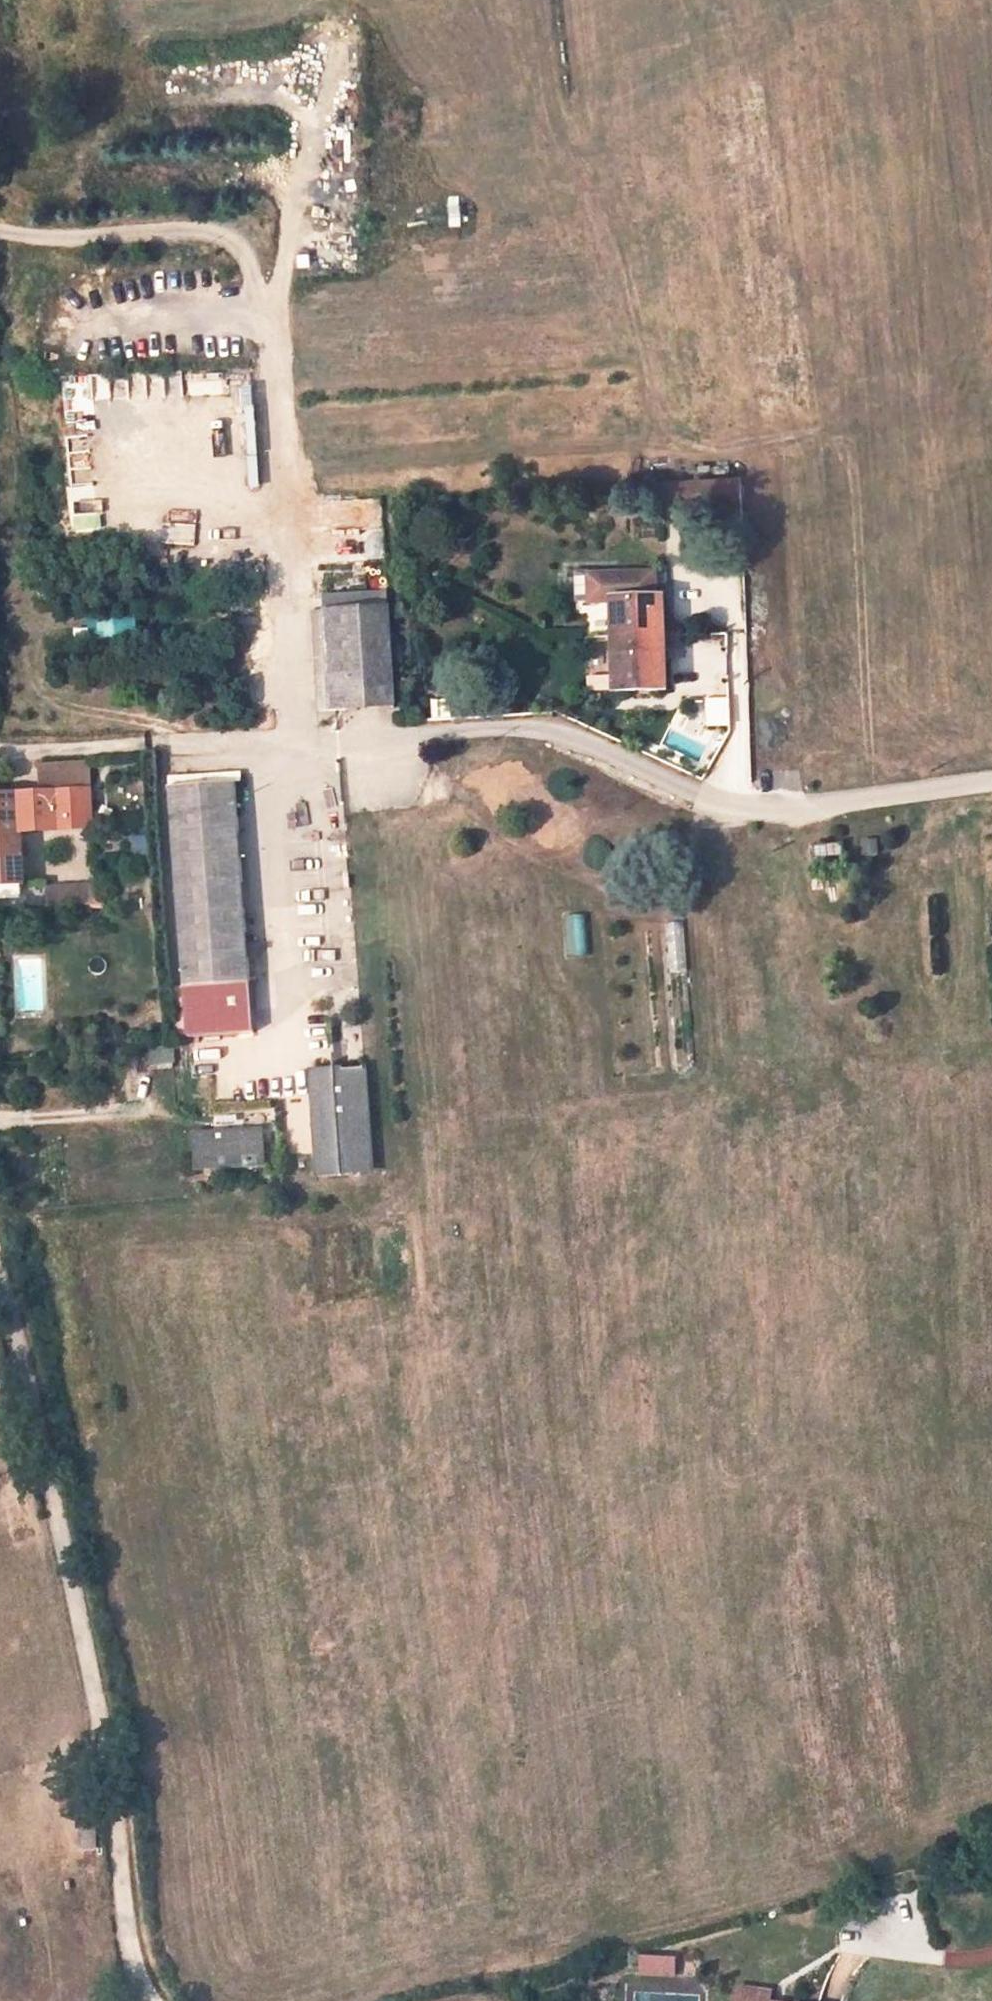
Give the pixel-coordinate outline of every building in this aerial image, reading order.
[(739,481),(661,486),(662,511),(741,506),(739,481)] [(658,599),(659,575),(591,576),(592,604),(615,604),(617,694),(669,693),(666,599),(658,599)] [(326,599),(328,614),(368,611),(367,596),(326,599)] [(397,709),(391,609),(368,611),(328,614),(329,638),(315,639),(320,714),(397,709)] [(329,638),(328,614),(314,614),(315,639),(329,638)] [(90,760),(42,763),(44,794),(17,794),(19,825),(59,822),(57,792),(92,791),(90,760)] [(251,985),(237,782),(169,786),(183,989),(186,1039),(255,1034),(251,985)] [(89,904),(97,904),(96,861),(93,821),(92,791),(57,792),(59,822),(83,821),(86,883),(48,885),(49,906),(59,905),(89,904)] [(0,795),(0,886),(22,885),(19,825),(17,794),(0,795)] [(91,916),(89,904),(59,905),(60,918),(91,916)] [(357,1067),(304,1070),(311,1176),(364,1173),(357,1067)] [(254,1134),(189,1139),(191,1171),(256,1167),(254,1134)] [(637,1954),(637,1974),(674,1975),(674,1955),(637,1954)] [(771,1992),(739,1987),(736,2000),(770,2000),(771,1992)]
